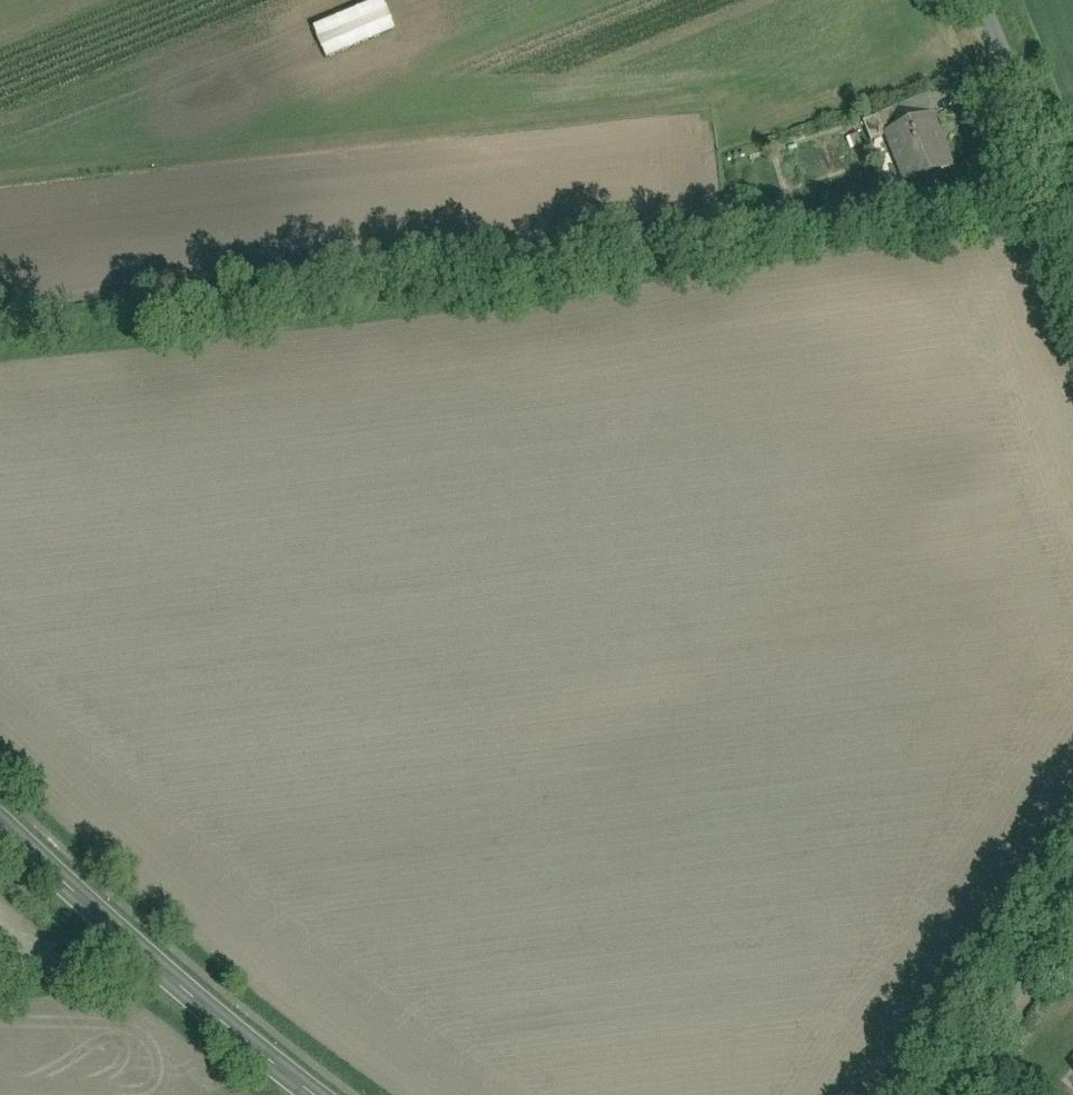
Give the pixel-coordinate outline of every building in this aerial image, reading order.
[(888,134),(909,195),(963,177),(943,116),(888,134)]
